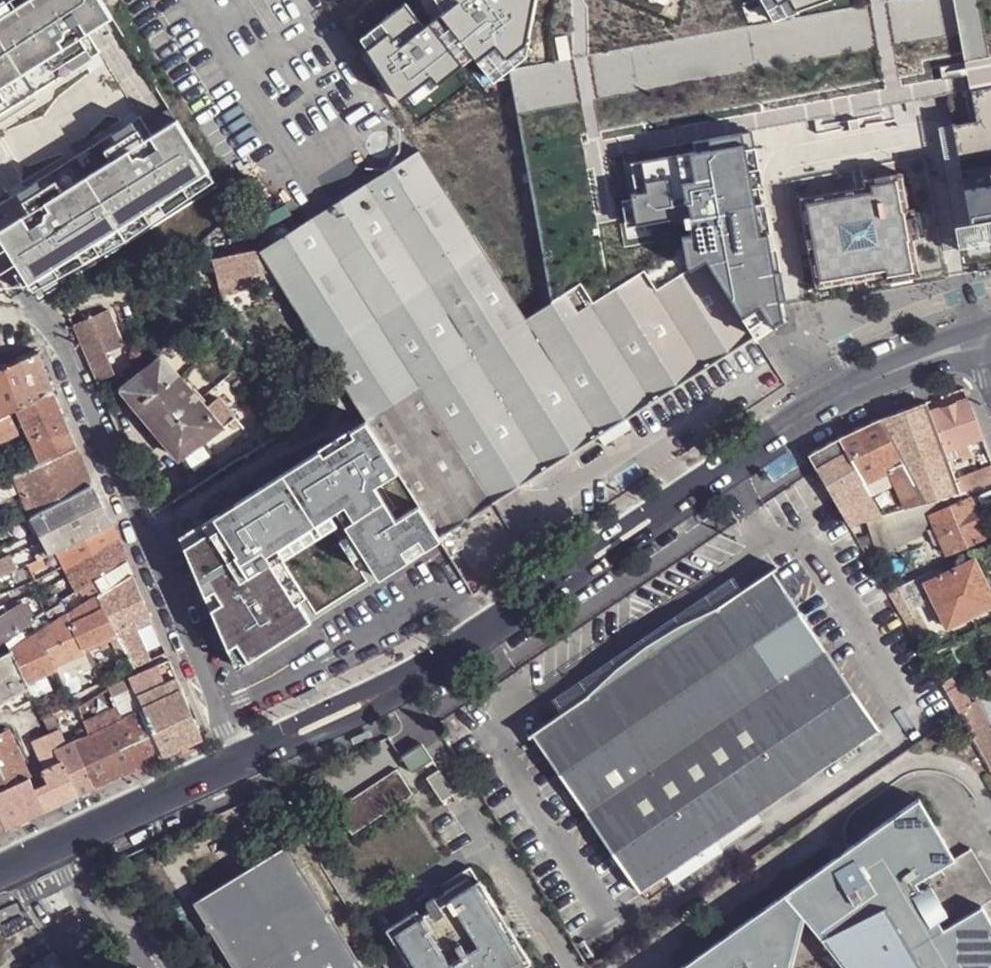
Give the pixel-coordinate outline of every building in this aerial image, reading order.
[(100,47),(87,28),(112,13),(104,0),(0,0),(0,108),(100,47)] [(355,33),(404,105),(465,59),(477,75),(533,30),(537,0),(429,0),(427,2),(425,0),(376,0),(370,4),(376,16),(355,33)] [(944,95),(975,89),(956,0),(874,0),(506,66),(510,88),(549,302),(576,286),(589,305),(642,272),(655,291),(687,268),(679,219),(621,231),(607,154),(744,131),(921,99),(944,95)] [(772,14),(795,4),(794,0),(764,0),(772,14)] [(990,86),(990,0),(956,0),(975,89),(990,86)] [(944,95),(948,119),(977,274),(990,271),(990,86),(975,89),(944,95)] [(0,197),(0,233),(27,276),(37,292),(216,182),(168,105),(144,120),(139,111),(0,197)] [(703,257),(754,336),(776,320),(776,311),(744,131),(607,154),(621,231),(679,219),(687,268),(703,257)] [(338,374),(365,419),(439,535),(508,492),(754,336),(703,257),(687,268),(655,291),(642,272),(589,305),(576,286),(549,302),(522,319),(418,149),(260,248),(284,288),(338,374)] [(813,285),(879,274),(880,280),(916,274),(910,244),(917,242),(910,201),(903,202),(898,172),(862,178),(863,185),(797,197),(813,285)] [(260,248),(213,258),(222,294),(260,285),(262,294),(284,288),(260,248)] [(106,310),(72,325),(73,328),(96,381),(100,390),(115,379),(112,375),(103,353),(121,345),(106,310)] [(54,390),(39,352),(0,371),(0,416),(11,411),(19,407),(54,390)] [(216,396),(202,408),(159,355),(120,387),(190,474),(246,433),(216,396)] [(29,433),(64,415),(54,390),(19,407),(29,433)] [(968,399),(929,413),(943,451),(949,448),(957,446),(966,443),(983,437),(968,399)] [(898,510),(924,502),(960,492),(955,479),(950,466),(945,456),(943,451),(929,413),(925,402),(880,419),(903,461),(863,480),(882,514),(898,510)] [(20,431),(11,411),(0,416),(0,440),(20,431)] [(31,438),(66,420),(64,415),(29,433),(31,438)] [(233,667),(439,535),(365,419),(181,536),(233,667)] [(880,419),(839,438),(863,480),(903,461),(880,419)] [(41,462),(76,445),(66,420),(31,438),(41,462)] [(867,519),(882,514),(863,480),(839,438),(809,454),(817,467),(850,524),(867,519)] [(957,446),(964,461),(972,458),(966,443),(957,446)] [(32,515),(93,485),(76,445),(41,462),(14,475),(21,490),(32,515)] [(945,456),(950,466),(964,461),(957,446),(949,448),(951,453),(945,456)] [(955,479),(960,492),(966,490),(990,483),(990,466),(955,479)] [(21,490),(14,475),(0,481),(0,499),(1,500),(21,490)] [(57,550),(111,524),(101,503),(97,494),(93,485),(32,515),(48,550),(50,553),(57,550)] [(929,513),(969,496),(966,490),(960,492),(924,502),(929,513)] [(947,554),(986,536),(969,496),(929,513),(932,520),(935,527),(928,529),(935,543),(942,540),(947,554)] [(879,553),(923,535),(932,520),(929,513),(924,502),(898,510),(882,514),(867,519),(879,553)] [(57,550),(78,592),(86,587),(102,577),(126,562),(129,560),(122,547),(111,524),(57,550)] [(10,554),(0,558),(0,577),(17,569),(10,554)] [(39,559),(25,566),(28,573),(42,567),(39,559)] [(898,587),(907,605),(912,604),(920,599),(921,602),(933,596),(947,626),(990,605),(990,595),(974,560),(946,574),(942,566),(898,587)] [(108,590),(132,575),(126,562),(102,577),(108,590)] [(825,649),(773,572),(535,733),(588,811),(825,649)] [(98,596),(118,637),(129,631),(152,621),(132,575),(108,590),(98,596)] [(86,587),(93,600),(98,596),(108,590),(102,577),(86,587)] [(898,587),(888,592),(916,640),(929,633),(912,604),(907,605),(898,587)] [(123,649),(120,641),(118,637),(98,596),(93,600),(68,615),(87,657),(91,665),(96,663),(92,654),(113,645),(117,654),(124,651),(123,649)] [(61,619),(68,615),(61,602),(56,606),(48,611),(47,612),(50,618),(58,614),(61,619)] [(5,640),(4,639),(32,621),(34,620),(23,604),(0,618),(0,642),(5,640)] [(39,634),(56,670),(87,657),(68,615),(61,619),(39,634)] [(135,645),(158,636),(152,621),(129,631),(135,645)] [(120,641),(123,649),(135,645),(129,631),(118,637),(120,641)] [(12,652),(27,684),(45,675),(56,670),(39,634),(28,641),(23,633),(8,642),(12,651),(12,652)] [(158,636),(135,645),(123,649),(124,651),(127,655),(133,669),(166,654),(158,636)] [(877,729),(825,649),(588,811),(640,890),(877,729)] [(28,688),(27,684),(12,652),(0,658),(0,701),(28,688)] [(87,657),(56,670),(62,681),(93,668),(91,665),(87,657)] [(143,711),(163,756),(203,737),(169,660),(129,678),(134,689),(143,711)] [(45,675),(27,684),(28,688),(34,701),(41,698),(53,692),(45,675)] [(957,684),(945,691),(953,706),(966,699),(957,684)] [(115,698),(124,719),(143,711),(134,689),(115,698)] [(42,717),(48,714),(41,698),(34,701),(42,717)] [(966,699),(953,706),(956,710),(961,719),(973,712),(966,699)] [(124,719),(145,764),(163,756),(143,711),(124,719)] [(982,727),(973,712),(961,719),(969,734),(982,727)] [(57,750),(65,746),(51,713),(48,714),(42,717),(50,733),(57,750)] [(75,742),(95,787),(145,764),(124,719),(80,740),(75,742)] [(982,727),(969,734),(990,771),(990,743),(982,727)] [(5,829),(46,810),(37,789),(21,755),(12,736),(10,731),(0,736),(0,817),(5,829)] [(17,733),(12,736),(21,755),(26,753),(17,733)] [(33,741),(46,770),(63,763),(57,750),(50,733),(33,741)] [(72,736),(75,742),(80,740),(77,734),(72,736)] [(63,763),(77,795),(95,787),(75,742),(65,746),(57,750),(63,763)] [(412,773),(432,760),(422,743),(402,756),(412,773)] [(49,784),(58,804),(70,799),(77,795),(63,763),(46,770),(43,772),(49,784)] [(352,835),(413,796),(397,772),(337,811),(352,835)] [(451,795),(436,772),(425,778),(440,802),(451,795)] [(49,784),(37,789),(46,810),(58,804),(49,784)] [(918,798),(676,967),(990,967),(990,922),(981,905),(990,899),(990,884),(970,848),(954,858),(918,798)] [(290,847),(195,905),(234,967),(363,967),(290,847)] [(530,966),(475,877),(445,895),(449,902),(439,908),(435,901),(422,909),(426,916),(421,919),(417,913),(388,932),(410,967),(526,967),(530,966)] [(55,957),(38,967),(61,967),(55,957)]
